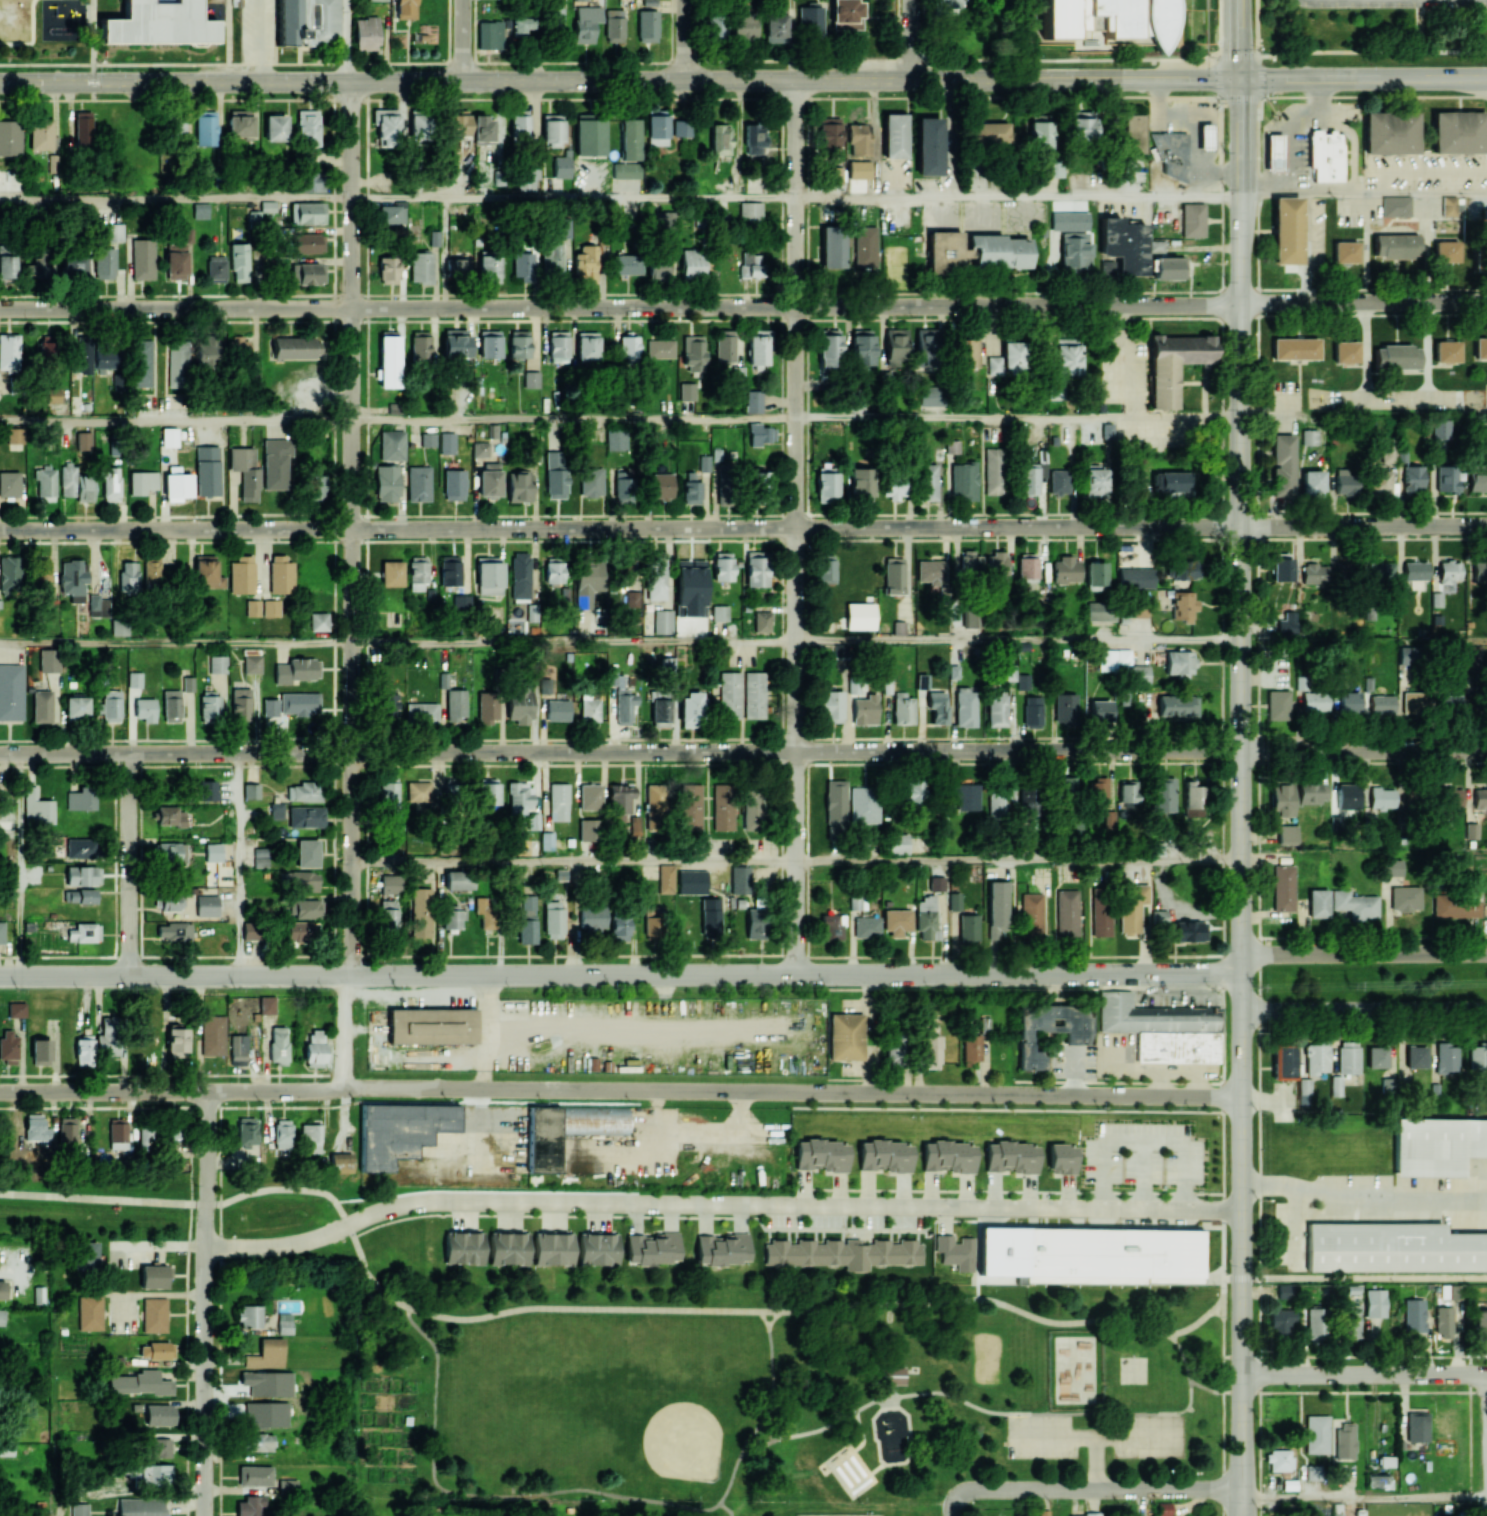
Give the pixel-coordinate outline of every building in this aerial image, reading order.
[(215,20),(199,19),(199,0),(124,0),(123,18),(100,18),(100,42),(215,43),(215,20)] [(278,46),(296,46),(296,42),(304,42),(304,45),(339,45),(339,0),(278,0),(278,46)] [(831,29),(862,29),(862,1),(853,1),(853,0),(832,0),(831,29)] [(959,8),(959,0),(936,0),(936,8),(959,8)] [(1035,44),(1036,0),(1169,0),(1170,13),(1166,34),(1157,53),(1150,44),(1145,33),(1137,33),(1136,44),(1035,44)] [(799,4),(799,33),(822,34),(822,4),(799,4)] [(575,43),(594,43),(594,22),(602,22),(601,6),(574,7),(575,43)] [(786,41),(787,7),(777,6),(777,12),(765,12),(764,40),(786,41)] [(562,27),(561,7),(547,7),(548,28),(562,27)] [(605,42),(622,42),(623,9),(606,8),(605,42)] [(638,42),(658,42),(657,10),(637,10),(638,42)] [(705,13),(706,40),(726,40),(725,13),(705,13)] [(354,17),(354,49),(377,50),(378,17),(354,17)] [(512,36),(525,37),(525,28),(534,29),(534,18),(512,17),(512,36)] [(503,21),(478,20),(478,49),(502,49),(503,21)] [(399,109),(373,108),(372,125),(377,125),(377,146),(398,147),(399,109)] [(252,110),(227,110),(228,138),(253,138),(252,110)] [(318,110),(297,110),(298,146),(319,145),(318,110)] [(468,111),(444,110),(443,135),(468,135),(468,111)] [(668,111),(647,110),(646,145),(667,145),(668,111)] [(75,111),(75,149),(91,149),(92,112),(75,111)] [(196,145),(217,145),(217,111),(196,111),(196,145)] [(1067,111),(1067,138),(1094,139),(1095,112),(1067,111)] [(1365,154),(1418,154),(1417,111),(1364,112),(1365,154)] [(1486,112),(1433,111),(1432,153),(1485,153),(1486,112)] [(411,113),(410,139),(431,140),(432,114),(411,113)] [(264,115),(265,141),(287,140),(286,114),(264,115)] [(494,143),(492,114),(472,115),(474,144),(494,143)] [(562,114),(543,114),(543,147),(562,147),(562,114)] [(906,158),(906,114),(883,114),(883,158),(906,158)] [(1144,114),(1124,114),(1125,130),(1121,130),(1122,154),(1145,153),(1144,114)] [(511,136),(529,136),(529,115),(510,115),(511,136)] [(576,156),(605,155),(605,115),(575,116),(576,156)] [(167,133),(184,132),(183,116),(166,116),(167,133)] [(916,118),(917,175),(942,175),(941,117),(916,118)] [(639,118),(620,119),(621,160),(640,159),(639,118)] [(839,147),(839,118),(818,118),(817,146),(839,147)] [(53,119),(30,119),(29,149),(53,150),(53,119)] [(21,156),(22,121),(0,120),(0,155),(21,156)] [(673,136),(691,137),(691,120),(673,120),(673,136)] [(1029,147),(1050,147),(1050,121),(1030,121),(1029,147)] [(849,156),(871,155),(871,122),(848,122),(849,156)] [(1009,122),(973,123),(974,144),(1009,143),(1009,122)] [(710,154),(729,155),(730,124),(711,123),(710,154)] [(744,155),(763,154),(763,123),(744,124),(744,155)] [(1313,182),(1342,182),(1343,131),(1308,131),(1308,168),(1313,168),(1313,182)] [(1187,133),(1151,132),(1151,160),(1163,161),(1162,178),(1186,179),(1187,133)] [(1283,134),(1266,134),(1266,171),(1282,171),(1283,134)] [(58,172),(57,154),(47,154),(48,173),(58,172)] [(570,156),(553,156),(554,178),(571,178),(570,156)] [(1063,177),(1063,160),(1046,160),(1046,177),(1063,177)] [(613,179),(640,178),(639,161),(612,162),(613,179)] [(842,167),(828,166),(828,182),(842,182),(842,167)] [(540,168),(518,168),(518,190),(536,190),(535,179),(540,179),(540,168)] [(308,191),(324,191),(324,172),(308,172),(308,191)] [(762,192),(763,176),(747,176),(746,192),(762,192)] [(1442,216),(1456,216),(1457,197),(1442,196),(1442,216)] [(1272,263),(1300,264),(1301,197),(1273,197),(1272,263)] [(1410,216),(1411,197),(1382,197),(1382,216),(1410,216)] [(325,223),(324,201),(295,202),(296,224),(325,223)] [(208,219),(208,203),(193,202),(193,218),(208,219)] [(761,202),(739,202),(738,224),(761,224),(761,202)] [(1182,237),(1204,236),(1204,203),(1182,203),(1182,237)] [(405,223),(404,205),(378,205),(379,224),(405,223)] [(657,211),(658,238),(676,237),(675,210),(657,211)] [(1051,230),(1088,230),(1088,213),(1051,212),(1051,230)] [(1145,275),(1145,224),(1121,223),(1121,217),(1100,217),(1100,255),(1117,255),(1117,275),(1145,275)] [(821,267),(843,267),(844,226),(821,226),(821,267)] [(854,267),(876,267),(875,226),(853,227),(854,267)] [(961,232),(928,231),(927,272),(961,273),(961,254),(961,232)] [(1089,233),(1061,232),(1060,270),(1088,271),(1089,233)] [(324,252),(323,233),(294,234),(294,253),(324,252)] [(1419,234),(1374,233),(1374,258),(1412,259),(1412,255),(1418,255),(1419,234)] [(1028,267),(1029,238),(1003,238),(1003,234),(967,234),(967,246),(972,246),(972,267),(1028,267)] [(131,239),(132,280),(154,279),(153,238),(131,239)] [(1459,240),(1435,240),(1434,261),(1459,262),(1459,240)] [(1358,242),(1334,241),(1333,262),(1358,263),(1358,242)] [(166,279),(187,278),(186,243),(165,243),(166,279)] [(248,281),(247,243),(230,243),(231,282),(248,281)] [(563,243),(550,243),(550,248),(543,247),(542,280),(562,281),(563,243)] [(596,245),(581,245),(580,252),(574,252),(574,281),(596,281),(596,245)] [(115,279),(115,249),(95,248),(94,278),(115,279)] [(682,277),(704,277),(703,248),(681,249),(682,277)] [(433,251),(410,251),(410,282),(432,283),(433,251)] [(500,277),(500,252),(478,252),(478,277),(500,277)] [(513,252),(513,276),(521,276),(521,281),(533,281),(534,252),(513,252)] [(759,252),(740,252),(740,277),(760,277),(759,252)] [(668,253),(649,254),(650,280),(669,279),(668,253)] [(642,274),(641,254),(613,254),(613,275),(642,274)] [(16,280),(16,255),(0,255),(0,280),(16,280)] [(225,255),(207,256),(208,282),(226,282),(225,255)] [(379,284),(398,283),(397,256),(378,256),(379,284)] [(1184,256),(1153,257),(1153,279),(1185,279),(1184,256)] [(87,258),(61,257),(61,278),(86,278),(87,258)] [(468,259),(447,258),(446,276),(468,276),(468,259)] [(324,263),(291,264),(291,284),(324,283),(324,263)] [(907,329),(886,328),(885,360),(906,360),(907,329)] [(469,357),(468,329),(442,329),(442,357),(469,357)] [(840,329),(819,329),(818,367),(839,368),(840,329)] [(937,329),(917,329),(915,365),(935,366),(937,329)] [(500,358),(500,330),(479,330),(478,357),(500,358)] [(529,330),(509,330),(510,358),(530,357),(529,330)] [(734,361),(734,330),(715,330),(715,361),(734,361)] [(873,364),(873,330),(851,330),(851,364),(873,364)] [(410,362),(429,362),(430,331),(411,331),(410,362)] [(549,331),(549,363),(568,363),(569,331),(549,331)] [(597,331),(577,332),(577,360),(598,360),(597,331)] [(637,333),(621,334),(622,363),(638,362),(637,333)] [(0,334),(0,370),(18,371),(19,334),(0,334)] [(232,340),(227,340),(227,358),(248,357),(247,335),(232,335),(232,340)] [(683,371),(703,371),(704,336),(684,335),(683,371)] [(766,335),(747,335),(748,365),(767,364),(766,335)] [(1149,409),(1176,409),(1176,363),(1212,363),(1212,335),(1149,335),(1149,409)] [(72,374),(91,374),(90,336),(71,337),(72,374)] [(219,337),(196,336),(195,367),(218,368),(219,337)] [(380,388),(400,387),(399,336),(379,336),(380,369),(375,369),(376,379),(380,379),(380,388)] [(273,337),(273,358),(314,358),(314,337),(273,337)] [(1474,337),(1474,358),(1486,358),(1486,338),(1474,337)] [(39,338),(39,359),(51,359),(51,338),(39,338)] [(978,366),(979,339),(955,338),(954,366),(978,366)] [(1319,338),(1272,338),(1272,359),(1318,359),(1319,338)] [(647,358),(674,357),(674,339),(646,340),(647,358)] [(152,387),(151,340),(130,340),(131,387),(152,387)] [(168,387),(187,386),(186,340),(167,341),(168,387)] [(1079,340),(1055,340),(1054,373),(1079,373),(1079,340)] [(1435,362),(1459,362),(1459,341),(1434,341),(1435,362)] [(1003,342),(1002,371),(1024,371),(1024,342),(1003,342)] [(1358,342),(1333,342),(1333,363),(1358,363),(1358,342)] [(1374,345),(1374,368),(1418,368),(1418,346),(1374,345)] [(114,368),(113,348),(93,349),(95,369),(114,368)] [(1002,356),(987,356),(988,375),(1003,374),(1002,356)] [(524,387),(539,388),(540,366),(524,366),(524,387)] [(122,375),(111,376),(112,390),(122,390),(122,375)] [(679,401),(695,401),(695,383),(679,382),(679,401)] [(920,409),(942,408),(941,386),(919,387),(920,409)] [(60,388),(45,388),(45,403),(60,402),(60,388)] [(745,413),(762,413),(762,390),(746,389),(745,413)] [(1432,442),(1450,441),(1450,420),(1432,420),(1432,442)] [(749,446),(761,446),(761,442),(775,441),(775,427),(761,427),(761,423),(748,423),(749,446)] [(1113,423),(1102,423),(1102,438),(1113,438),(1113,423)] [(161,446),(177,447),(177,427),(161,427),(161,446)] [(626,451),(627,428),(607,427),(606,450),(626,451)] [(1317,444),(1317,429),(1301,429),(1302,445),(1317,444)] [(405,460),(404,430),(380,430),(380,460),(405,460)] [(76,449),(91,450),(92,432),(76,431),(76,449)] [(436,446),(436,432),(421,432),(421,447),(436,446)] [(455,454),(455,432),(440,432),(440,453),(455,454)] [(1272,466),(1272,495),(1294,494),(1293,435),(1272,435),(1272,466)] [(263,490),(287,489),(287,458),(292,458),(292,440),(263,441),(263,490)] [(472,457),(489,458),(489,442),(472,442),(472,457)] [(1381,462),(1396,463),(1396,445),(1382,444),(1381,462)] [(197,495),(219,495),(219,446),(196,446),(197,495)] [(241,501),(259,502),(259,467),(254,467),(255,447),(230,447),(230,470),(241,470),(241,501)] [(564,498),(565,447),(546,447),(546,498),(564,498)] [(986,495),(1005,494),(1003,447),(984,448),(986,495)] [(710,455),(699,455),(699,470),(710,469),(710,455)] [(483,470),(477,470),(478,497),(500,496),(499,462),(483,463),(483,470)] [(976,499),(977,464),(951,463),(951,499),(976,499)] [(76,464),(61,464),(60,496),(75,496),(76,464)] [(937,501),(937,464),(919,464),(918,500),(937,501)] [(1468,464),(1469,491),(1486,491),(1486,464),(1468,464)] [(166,500),(182,500),(182,497),(191,497),(191,473),(180,473),(180,465),(165,466),(166,500)] [(398,465),(375,465),(376,501),(399,501),(398,465)] [(1106,465),(1084,465),(1085,496),(1107,495),(1106,465)] [(1403,492),(1423,492),(1422,465),(1403,466),(1403,492)] [(119,501),(120,467),(98,466),(98,479),(103,479),(102,501),(119,501)] [(430,501),(430,466),(407,466),(407,501),(430,501)] [(1463,480),(1463,467),(1438,466),(1437,490),(1459,491),(1459,480),(1463,480)] [(55,467),(36,467),(36,501),(56,501),(55,467)] [(603,496),(603,467),(580,467),(580,496),(603,496)] [(1038,494),(1039,467),(1020,467),(1019,494),(1038,494)] [(626,498),(626,493),(633,493),(632,468),(610,469),(610,477),(614,477),(615,498),(626,498)] [(850,468),(850,477),(848,477),(848,499),(872,499),(871,468),(850,468)] [(1358,469),(1335,468),(1334,495),(1357,495),(1358,469)] [(443,470),(444,500),(466,500),(465,469),(443,470)] [(1049,469),(1050,494),(1070,494),(1069,469),(1049,469)] [(1323,470),(1302,470),(1303,495),(1323,494),(1323,470)] [(1389,470),(1368,470),(1367,494),(1388,495),(1389,470)] [(0,472),(0,496),(19,496),(19,471),(0,472)] [(129,494),(146,495),(146,489),(153,489),(153,471),(130,471),(129,494)] [(684,504),(701,504),(702,481),(695,481),(695,471),(684,471),(684,504)] [(769,496),(770,471),(760,471),(759,496),(769,496)] [(1153,495),(1191,494),(1190,471),(1152,472),(1153,495)] [(508,501),(531,501),(531,472),(507,472),(508,501)] [(837,473),(816,472),(816,502),(836,502),(837,473)] [(93,501),(93,473),(76,473),(76,501),(93,501)] [(650,474),(650,499),(673,499),(673,474),(650,474)] [(325,475),(315,475),(315,497),(325,497),(325,475)] [(882,498),(905,498),(905,477),(883,477),(882,498)] [(981,555),(973,555),(973,550),(960,549),(959,575),(980,575),(981,555)] [(646,599),(665,600),(666,552),(647,551),(646,599)] [(746,586),(766,587),(768,552),(747,551),(746,586)] [(511,598),(529,598),(530,552),(511,552),(511,598)] [(732,580),(732,552),(713,552),(713,580),(732,580)] [(1006,552),(985,552),(985,580),(1007,580),(1006,552)] [(1272,581),(1292,581),(1291,553),(1272,553),(1272,581)] [(293,561),(286,562),(286,554),(269,555),(270,593),(293,593),(293,561)] [(1037,554),(1017,555),(1018,579),(1024,579),(1024,588),(1037,588),(1037,554)] [(0,556),(0,595),(0,596),(21,595),(19,555),(0,556)] [(225,588),(225,576),(216,576),(216,555),(195,555),(194,587),(225,588)] [(230,593),(254,593),(254,555),(237,555),(237,562),(229,562),(230,593)] [(835,555),(816,556),(816,583),(835,583),(835,555)] [(428,583),(428,557),(409,556),(409,590),(423,591),(423,583),(428,583)] [(440,585),(459,585),(459,556),(440,556),(440,585)] [(697,586),(696,556),(678,556),(679,587),(697,586)] [(477,595),(503,594),(502,557),(477,557),(477,595)] [(144,558),(143,583),(160,584),(161,558),(144,558)] [(884,594),(903,594),(904,558),(885,558),(884,594)] [(1079,558),(1051,558),(1052,583),(1080,582),(1079,558)] [(1171,559),(1170,578),(1200,579),(1200,560),(1171,559)] [(85,560),(60,561),(60,593),(70,593),(70,602),(86,602),(85,560)] [(916,581),(929,582),(929,583),(944,584),(944,561),(917,560),(916,581)] [(120,591),(138,590),(138,561),(120,562),(120,591)] [(382,561),(382,586),(403,586),(403,561),(382,561)] [(1086,590),(1106,590),(1106,562),(1087,561),(1086,590)] [(1473,562),(1473,583),(1486,582),(1486,561),(1473,562)] [(51,587),(50,562),(34,563),(35,588),(51,587)] [(545,582),(564,582),(564,562),(545,562),(545,582)] [(1395,562),(1369,562),(1369,581),(1394,581),(1395,562)] [(1403,562),(1403,580),(1410,580),(1411,589),(1422,589),(1422,580),(1428,580),(1427,562),(1403,562)] [(1439,580),(1460,581),(1460,562),(1439,562),(1439,580)] [(575,608),(591,608),(592,590),(602,590),(603,563),(586,563),(586,573),(576,573),(575,608)] [(1327,583),(1328,564),(1301,564),(1301,582),(1327,583)] [(1119,588),(1154,587),(1154,568),(1118,568),(1119,588)] [(619,591),(633,591),(633,569),(618,569),(619,591)] [(639,607),(640,591),(626,591),(626,606),(639,607)] [(1193,592),(1173,592),(1173,618),(1182,618),(1182,623),(1192,623),(1192,611),(1198,611),(1198,599),(1193,599),(1193,592)] [(470,595),(452,595),(453,609),(471,609),(470,595)] [(109,617),(110,597),(89,597),(89,616),(109,617)] [(260,616),(260,599),(246,599),(246,616),(260,616)] [(262,616),(279,616),(280,599),(263,599),(262,616)] [(875,630),(875,603),(846,602),(846,629),(875,630)] [(1087,621),(1115,620),(1115,602),(1086,602),(1087,621)] [(962,628),(980,628),(980,609),(962,609),(962,628)] [(654,633),(673,633),(672,610),(653,610),(654,633)] [(1295,633),(1296,611),(1284,611),(1284,620),(1277,619),(1277,632),(1295,633)] [(329,630),(328,612),(310,612),(310,631),(329,630)] [(754,632),(770,632),(770,612),(754,612),(754,632)] [(1467,663),(1480,663),(1479,645),(1467,646),(1467,663)] [(1399,663),(1415,663),(1415,647),(1399,647),(1399,663)] [(39,672),(58,672),(58,649),(39,649),(39,672)] [(1099,671),(1118,671),(1118,664),(1131,664),(1132,650),(1099,649),(1099,671)] [(1165,651),(1166,673),(1192,673),(1192,665),(1194,665),(1194,651),(1165,651)] [(261,673),(262,655),(244,654),(243,673),(261,673)] [(226,655),(209,656),(209,673),(227,673),(226,655)] [(320,659),(289,658),(288,664),(274,664),(274,683),(290,684),(290,679),(319,679),(320,659)] [(0,664),(0,720),(24,720),(23,664),(0,664)] [(1016,664),(1002,665),(1002,681),(1016,680),(1016,664)] [(1150,683),(1149,665),(1123,665),(1124,676),(1131,675),(1131,683),(1150,683)] [(739,718),(740,671),(719,671),(719,718),(739,718)] [(764,671),(743,672),(744,718),(765,718),(764,671)] [(128,688),(142,687),(142,672),(128,672),(128,688)] [(916,688),(926,689),(926,674),(917,674),(916,688)] [(194,691),(193,676),(182,676),(183,691),(194,691)] [(1031,677),(1018,677),(1017,690),(1030,690),(1031,677)] [(507,719),(514,719),(515,724),(532,724),(531,686),(506,687),(507,719)] [(956,726),(976,726),(975,686),(955,686),(956,726)] [(250,716),(250,688),(232,687),(231,716),(250,716)] [(396,688),(386,689),(386,694),(379,694),(380,719),(397,718),(396,688)] [(446,719),(466,719),(466,689),(447,689),(446,719)] [(33,723),(52,722),(52,690),(32,690),(33,723)] [(121,690),(103,690),(102,721),(120,721),(121,690)] [(180,690),(162,690),(163,717),(180,717),(180,690)] [(631,704),(637,704),(636,690),(616,691),(617,724),(632,724),(631,704)] [(843,691),(817,690),(816,722),(843,723),(843,691)] [(1289,719),(1288,690),(1267,690),(1267,720),(1289,719)] [(651,722),(671,721),(670,691),(650,691),(651,722)] [(279,692),(279,714),(319,714),(319,693),(279,692)] [(477,720),(498,721),(499,692),(478,692),(477,720)] [(914,724),(914,698),(905,698),(905,692),(893,692),(893,724),(914,724)] [(947,692),(927,692),(927,709),(931,709),(931,724),(946,724),(947,692)] [(1302,711),(1327,711),(1328,692),(1303,692),(1302,711)] [(1359,713),(1359,692),(1338,692),(1338,713),(1359,713)] [(1427,692),(1402,693),(1403,714),(1427,713),(1427,692)] [(600,693),(583,693),(583,721),(599,722),(600,693)] [(853,724),(877,724),(877,693),(866,693),(866,699),(852,699),(853,724)] [(1055,721),(1077,721),(1076,693),(1054,693),(1055,721)] [(680,694),(680,727),(701,727),(701,694),(680,694)] [(1006,726),(1006,694),(987,694),(988,726),(1006,726)] [(1462,712),(1462,694),(1438,694),(1438,713),(1462,712)] [(200,695),(200,721),(219,722),(220,695),(200,695)] [(1159,695),(1158,716),(1197,716),(1198,695),(1159,695)] [(1364,695),(1364,714),(1394,713),(1394,695),(1364,695)] [(64,697),(65,718),(88,717),(87,696),(64,697)] [(1042,697),(1024,696),(1024,727),(1041,727),(1042,697)] [(134,698),(135,718),(142,718),(142,722),(156,722),(155,698),(134,698)] [(278,699),(263,699),(263,716),(279,716),(278,699)] [(570,700),(546,699),(546,720),(570,721),(570,700)] [(1112,701),(1090,700),(1090,720),(1111,721),(1112,701)] [(437,703),(405,703),(406,723),(437,723),(437,703)] [(1075,775),(1057,776),(1058,801),(1076,800),(1075,775)] [(497,778),(479,779),(480,804),(498,804),(497,778)] [(924,803),(925,779),(906,778),(905,803),(924,803)] [(1108,779),(1089,778),(1089,806),(1108,806),(1108,779)] [(1175,778),(1153,779),(1154,812),(1175,811),(1175,778)] [(1292,817),(1293,779),(1270,779),(1270,806),(1275,806),(1275,816),(1292,817)] [(216,780),(198,781),(199,800),(216,800),(216,780)] [(825,780),(827,836),(847,836),(845,780),(825,780)] [(1120,802),(1137,802),(1138,780),(1120,780),(1120,802)] [(288,801),(322,801),(322,781),(299,781),(299,785),(287,785),(288,801)] [(398,781),(380,781),(380,802),(397,803),(398,781)] [(430,782),(407,782),(407,801),(430,801),(430,782)] [(1185,817),(1203,816),(1202,782),(1184,783),(1185,817)] [(1327,802),(1327,782),(1298,783),(1299,802),(1327,802)] [(258,783),(245,784),(245,798),(259,798),(258,783)] [(533,806),(533,783),(508,784),(508,807),(533,806)] [(568,820),(569,783),(550,783),(549,820),(568,820)] [(1331,783),(1331,810),(1360,809),(1360,783),(1331,783)] [(67,810),(95,809),(95,784),(80,784),(80,791),(66,792),(67,810)] [(601,784),(578,785),(579,810),(602,809),(601,784)] [(645,830),(666,829),(664,784),(644,785),(645,830)] [(702,784),(681,784),(680,830),(701,831),(702,784)] [(714,784),(713,830),(734,830),(735,784),(714,784)] [(957,811),(980,810),(979,784),(948,785),(949,801),(957,800),(957,811)] [(608,812),(634,813),(635,786),(609,785),(608,812)] [(53,823),(54,800),(36,799),(36,786),(25,786),(24,823),(53,823)] [(850,823),(878,822),(878,786),(850,787),(850,823)] [(1462,787),(1446,787),(1446,807),(1462,807),(1462,787)] [(1020,788),(1018,816),(1038,817),(1039,789),(1020,788)] [(1395,808),(1395,788),(1370,788),(1370,809),(1395,808)] [(989,817),(1012,816),(1011,789),(988,790),(989,817)] [(1474,808),(1486,807),(1486,789),(1473,789),(1474,808)] [(742,830),(761,830),(762,794),(743,794),(742,830)] [(284,802),(270,802),(270,819),(284,819),(284,802)] [(324,806),(289,806),(289,827),(325,827),(324,806)] [(185,825),(184,807),(157,808),(158,826),(185,825)] [(1116,811),(1105,811),(1105,829),(1116,829),(1116,811)] [(598,819),(579,818),(578,842),(597,842),(598,819)] [(1063,823),(1065,838),(1083,836),(1080,820),(1063,823)] [(1478,838),(1477,823),(1465,823),(1466,838),(1478,838)] [(1278,844),(1296,844),(1296,825),(1277,825),(1278,844)] [(541,850),(555,849),(554,831),(540,832),(541,850)] [(66,857),(95,858),(95,839),(66,838),(66,857)] [(319,866),(319,839),(297,839),(297,867),(319,866)] [(186,843),(156,843),(156,862),(186,863),(186,843)] [(222,843),(205,843),(205,862),(222,861),(222,843)] [(254,866),(268,866),(269,848),(254,847),(254,866)] [(1401,859),(1384,860),(1384,876),(1402,876),(1401,859)] [(101,865),(66,866),(67,885),(101,885),(101,865)] [(674,865),(659,865),(658,893),(673,894),(674,865)] [(750,866),(731,866),(731,893),(750,894),(750,866)] [(1272,867),(1273,911),(1294,911),(1293,866),(1272,867)] [(471,889),(470,870),(444,871),(445,890),(471,889)] [(678,894),(707,894),(707,870),(678,870),(678,894)] [(318,890),(319,872),(289,871),(289,889),(318,890)] [(381,893),(400,893),(401,875),(381,875),(381,893)] [(929,891),(945,891),(945,876),(930,876),(929,891)] [(1007,881),(988,881),(988,939),(999,939),(999,928),(1006,928),(1007,881)] [(1141,903),(1148,903),(1149,885),(1121,884),(1120,934),(1140,934),(1141,903)] [(1420,910),(1420,886),(1390,886),(1391,911),(1420,910)] [(431,887),(412,887),(411,937),(431,937),(431,887)] [(78,901),(95,902),(96,889),(78,888),(78,901)] [(1078,889),(1056,890),(1057,936),(1078,936),(1078,889)] [(1328,889),(1308,889),(1309,918),(1328,917),(1328,889)] [(1348,909),(1349,921),(1365,921),(1365,918),(1377,918),(1377,895),(1349,896),(1349,889),(1331,890),(1331,910),(1348,909)] [(77,890),(64,890),(64,901),(77,901),(77,890)] [(160,910),(182,910),(182,893),(160,893),(160,910)] [(949,911),(960,910),(960,893),(949,893),(949,911)] [(1043,893),(1020,893),(1021,937),(1043,937),(1043,893)] [(535,944),(537,895),(520,894),(519,943),(535,944)] [(197,917),(218,916),(218,896),(197,896),(197,917)] [(849,909),(865,909),(865,896),(850,896),(849,909)] [(475,913),(480,913),(480,929),(496,929),(497,898),(475,897),(475,913)] [(721,937),(720,897),(701,898),(702,937),(721,937)] [(940,940),(940,930),(935,930),(936,897),(916,897),(916,931),(920,931),(919,939),(940,940)] [(1480,917),(1480,897),(1433,898),(1433,918),(1480,917)] [(321,918),(322,900),(289,899),(289,917),(321,918)] [(381,927),(397,926),(397,900),(380,900),(381,927)] [(1111,936),(1111,900),(1092,900),(1091,936),(1111,936)] [(544,938),(563,938),(563,901),(544,901),(544,938)] [(606,928),(606,906),(578,907),(579,932),(600,931),(600,928),(606,928)] [(645,939),(659,939),(658,906),(644,906),(645,939)] [(746,939),(765,939),(765,908),(746,909),(746,939)] [(466,910),(443,910),(444,932),(461,931),(460,919),(466,919),(466,910)] [(911,910),(883,910),(883,930),(890,930),(890,937),(902,937),(902,931),(911,931),(911,910)] [(1151,911),(1152,924),(1166,923),(1166,910),(1151,911)] [(844,914),(820,915),(821,939),(844,939),(844,914)] [(978,914),(958,915),(958,941),(978,940),(978,914)] [(880,916),(854,917),(854,937),(880,936),(880,916)] [(318,921),(286,922),(286,941),(318,941),(318,921)] [(1174,921),(1174,941),(1206,941),(1205,921),(1174,921)] [(67,929),(68,942),(100,941),(100,922),(75,923),(75,929),(67,929)] [(261,939),(260,922),(243,922),(243,940),(261,939)] [(158,939),(191,939),(191,923),(158,923),(158,939)] [(1097,992),(1097,1032),(1132,1032),(1212,1031),(1212,1009),(1128,1010),(1128,991),(1097,992)] [(275,996),(260,996),(260,1013),(275,1014),(275,996)] [(26,1002),(8,1002),(8,1017),(26,1017),(26,1002)] [(1013,1005),(1013,1071),(1041,1071),(1041,1052),(1027,1052),(1026,1030),(1059,1030),(1059,1045),(1086,1045),(1086,1005),(1013,1005)] [(388,1009),(388,1046),(476,1046),(476,1010),(388,1009)] [(824,1014),(824,1062),(860,1061),(859,1014),(824,1014)] [(219,1015),(201,1016),(202,1056),(220,1055),(219,1015)] [(101,1035),(96,1035),(97,1056),(120,1055),(119,1017),(101,1018),(101,1035)] [(270,1063),(287,1064),(287,1027),(270,1026),(270,1063)] [(187,1028),(167,1028),(168,1057),(188,1057),(187,1028)] [(323,1067),(324,1029),(307,1029),(306,1066),(323,1067)] [(12,1036),(12,1030),(0,1030),(0,1062),(18,1062),(18,1036),(12,1036)] [(1132,1032),(1133,1064),(1213,1064),(1212,1031),(1132,1032)] [(247,1035),(232,1034),(231,1064),(246,1064),(247,1035)] [(963,1061),(981,1061),(981,1035),(963,1035),(963,1061)] [(93,1036),(76,1036),(75,1065),(92,1065),(93,1036)] [(886,1063),(903,1063),(904,1036),(887,1036),(886,1063)] [(923,1036),(924,1069),(940,1069),(940,1036),(923,1036)] [(31,1039),(32,1065),(51,1065),(51,1039),(31,1039)] [(1338,1073),(1359,1073),(1358,1041),(1338,1041),(1338,1073)] [(1436,1072),(1458,1071),(1457,1041),(1435,1042),(1436,1072)] [(1477,1041),(1477,1046),(1469,1046),(1469,1069),(1486,1070),(1486,1041),(1477,1041)] [(1305,1073),(1328,1073),(1328,1044),(1305,1043),(1305,1073)] [(1269,1044),(1269,1080),(1291,1080),(1291,1044),(1269,1044)] [(1388,1068),(1388,1046),(1368,1046),(1368,1068),(1388,1068)] [(1427,1047),(1407,1046),(1407,1067),(1427,1068),(1427,1047)] [(1331,1096),(1342,1095),(1342,1075),(1331,1075),(1331,1096)] [(361,1105),(459,1106),(459,1132),(432,1132),(432,1145),(417,1145),(417,1158),(392,1158),(392,1173),(361,1173),(361,1105)] [(526,1106),(526,1174),(559,1174),(559,1134),(559,1106),(526,1106)] [(625,1106),(559,1106),(559,1134),(625,1135),(625,1106)] [(876,1111),(876,1146),(893,1146),(893,1110),(876,1111)] [(24,1140),(50,1140),(50,1128),(43,1128),(43,1115),(24,1115),(24,1140)] [(58,1145),(75,1145),(76,1118),(59,1117),(58,1145)] [(1392,1176),(1459,1176),(1459,1157),(1486,1157),(1486,1118),(1392,1117),(1392,1176)] [(109,1148),(127,1148),(126,1118),(108,1119),(109,1148)] [(238,1118),(237,1145),(255,1146),(256,1118),(238,1118)] [(291,1148),(292,1120),(275,1119),(274,1148),(291,1148)] [(320,1124),(302,1124),(301,1153),(320,1153),(320,1124)] [(166,1127),(165,1138),(179,1140),(180,1128),(166,1127)] [(847,1170),(848,1141),(796,1140),(795,1169),(813,1170),(847,1170)] [(911,1145),(901,1145),(901,1140),(858,1141),(859,1170),(875,1170),(875,1167),(888,1166),(888,1172),(911,1172),(911,1145)] [(922,1142),(922,1171),(939,1171),(939,1166),(950,1166),(950,1173),(975,1173),(974,1142),(922,1142)] [(1038,1173),(1037,1146),(1028,1146),(1028,1142),(985,1142),(985,1172),(1002,1171),(1002,1168),(1013,1168),(1014,1174),(1038,1173)] [(1049,1174),(1076,1174),(1076,1144),(1049,1144),(1049,1174)] [(326,1153),(327,1173),(350,1173),(350,1153),(326,1153)] [(1303,1270),(1486,1271),(1486,1233),(1439,1233),(1439,1220),(1303,1220),(1303,1270)] [(1026,1227),(1026,1284),(1149,1283),(1149,1227),(1026,1227)] [(484,1232),(445,1231),(444,1264),(483,1264),(484,1232)] [(528,1264),(528,1232),(489,1232),(489,1264),(528,1264)] [(579,1232),(578,1265),(617,1265),(618,1233),(579,1232)] [(678,1260),(678,1233),(653,1232),(653,1239),(643,1239),(643,1234),(626,1234),(626,1264),(668,1264),(668,1260),(678,1260)] [(534,1233),(534,1264),(572,1265),(573,1233),(534,1233)] [(748,1233),(723,1233),(723,1240),(713,1240),(713,1235),(696,1235),(696,1265),(738,1265),(738,1260),(748,1260),(748,1233)] [(974,1237),(956,1237),(956,1235),(935,1235),(935,1252),(940,1252),(940,1264),(956,1264),(956,1272),(974,1272),(974,1237)] [(764,1264),(844,1265),(844,1271),(867,1271),(867,1264),(922,1265),(922,1240),(898,1240),(898,1241),(860,1241),(860,1239),(842,1239),(842,1241),(814,1241),(787,1241),(787,1240),(764,1240),(764,1264)] [(97,1242),(75,1241),(74,1268),(96,1269),(97,1242)] [(141,1288),(167,1288),(167,1279),(172,1279),(172,1265),(140,1266),(141,1288)] [(1365,1318),(1385,1317),(1384,1289),(1365,1289),(1365,1318)] [(102,1295),(78,1296),(79,1330),(102,1330),(102,1295)] [(143,1332),(167,1332),(167,1297),(143,1298),(143,1332)] [(1425,1332),(1424,1297),(1404,1298),(1405,1332),(1425,1332)] [(262,1305),(239,1305),(239,1327),(262,1327),(262,1305)] [(1360,1339),(1359,1305),(1344,1305),(1345,1339),(1360,1339)] [(1435,1340),(1452,1340),(1453,1307),(1436,1306),(1435,1340)] [(1306,1339),(1324,1340),(1324,1308),(1307,1308),(1306,1339)] [(1269,1336),(1289,1336),(1289,1309),(1269,1310),(1269,1336)] [(1475,1309),(1474,1330),(1481,1330),(1480,1340),(1486,1340),(1486,1310),(1475,1309)] [(291,1313),(278,1313),(278,1334),(292,1334),(291,1313)] [(283,1338),(256,1338),(256,1357),(245,1357),(245,1367),(283,1367),(283,1338)] [(148,1359),(174,1359),(175,1342),(149,1342),(148,1359)] [(879,1366),(879,1383),(906,1383),(906,1366),(879,1366)] [(172,1392),(172,1380),(158,1380),(158,1372),(108,1373),(109,1397),(121,1397),(121,1394),(172,1392)] [(269,1419),(269,1401),(238,1401),(238,1419),(269,1419)] [(146,1425),(175,1425),(175,1405),(147,1405),(146,1425)] [(779,1409),(779,1421),(797,1421),(797,1409),(779,1409)] [(1427,1413),(1407,1413),(1407,1441),(1427,1442),(1427,1413)] [(1306,1453),(1328,1453),(1328,1415),(1305,1415),(1306,1453)] [(1355,1458),(1354,1423),(1340,1423),(1340,1429),(1332,1429),(1333,1459),(1355,1458)] [(274,1451),(274,1433),(242,1433),(242,1451),(274,1451)] [(171,1458),(172,1438),(147,1437),(147,1458),(171,1458)] [(1292,1449),(1266,1449),(1266,1463),(1269,1463),(1269,1471),(1291,1471),(1292,1449)] [(171,1465),(139,1464),(139,1485),(171,1486),(171,1465)] [(272,1465),(238,1465),(238,1485),(272,1485),(272,1465)] [(1367,1487),(1387,1487),(1387,1473),(1368,1473),(1367,1487)] [(279,1480),(279,1491),(297,1491),(297,1479),(279,1480)] [(236,1515),(260,1515),(260,1506),(265,1506),(265,1496),(244,1495),(244,1501),(237,1501),(236,1515)] [(164,1500),(118,1500),(118,1515),(163,1515),(164,1500)] [(1164,1515),(1171,1515),(1172,1503),(1158,1502),(1157,1515),(1164,1515)] [(89,1503),(72,1503),(71,1515),(88,1515),(89,1503)]
